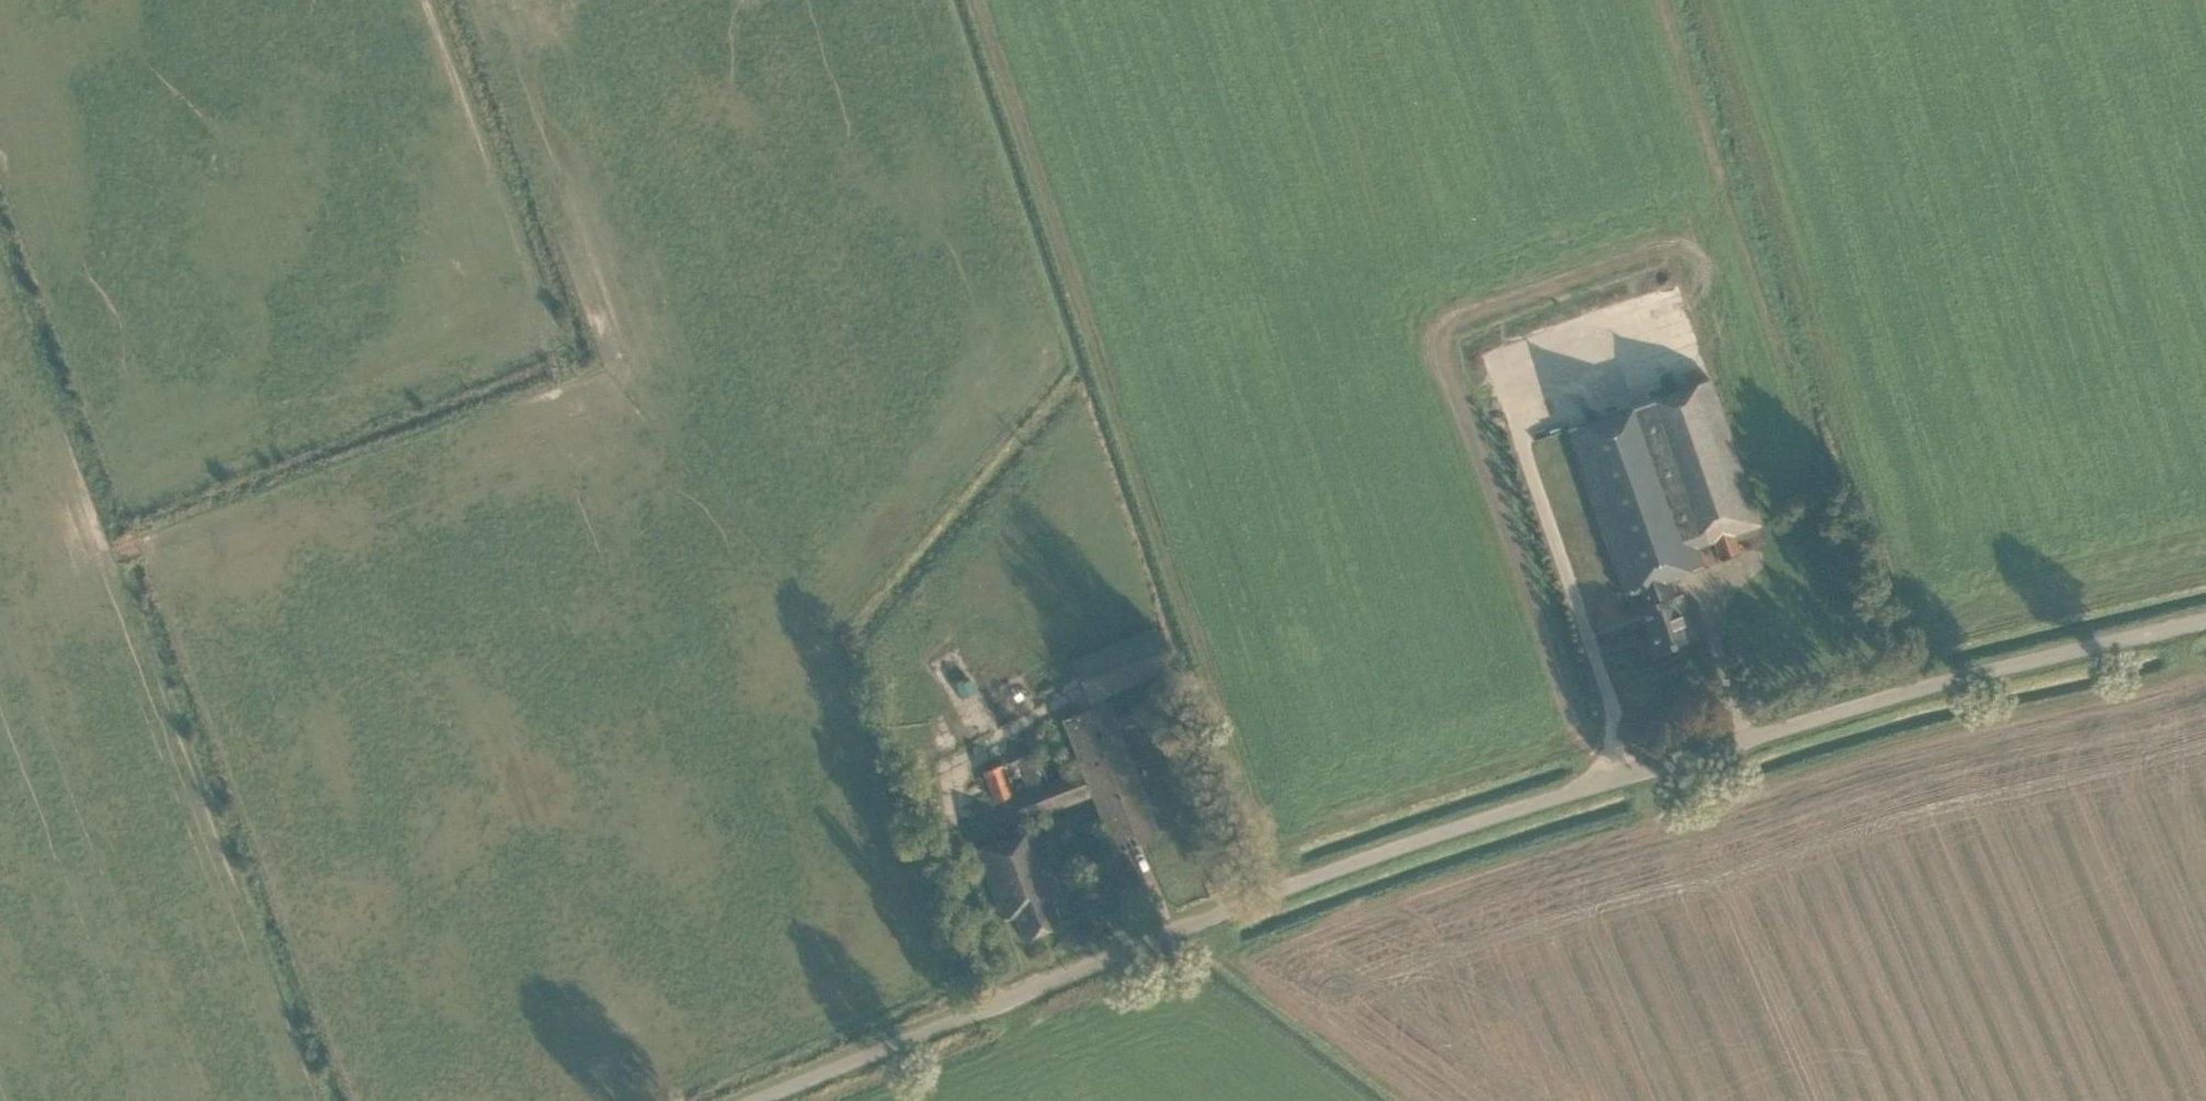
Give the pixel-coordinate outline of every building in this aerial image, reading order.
[(1735,535),(1761,526),(1711,380),(1566,430),(1622,594),(1639,588),(1645,605),(1640,606),(1656,653),(1697,639),(1681,592),(1676,594),(1671,578),(1704,567),(1697,548),(1715,542),(1722,562),(1742,555),(1735,535)] [(1154,626),(1072,658),(1089,701),(1171,669),(1154,626)] [(1161,833),(1121,730),(1141,723),(1137,714),(1131,716),(1130,713),(1122,716),(1123,718),(1117,720),(1110,702),(1064,720),(1082,768),(1047,781),(1036,752),(985,771),(997,803),(1012,797),(1022,822),(1093,795),(1115,851),(1161,833)] [(937,809),(929,788),(916,793),(924,814),(937,809)] [(1035,826),(1040,840),(1079,825),(1074,812),(1035,826)] [(1057,927),(1059,926),(1050,902),(1058,900),(1033,830),(976,851),(1002,920),(1014,916),(1023,939),(1049,930),(1051,930),(1057,928),(1057,927)]
